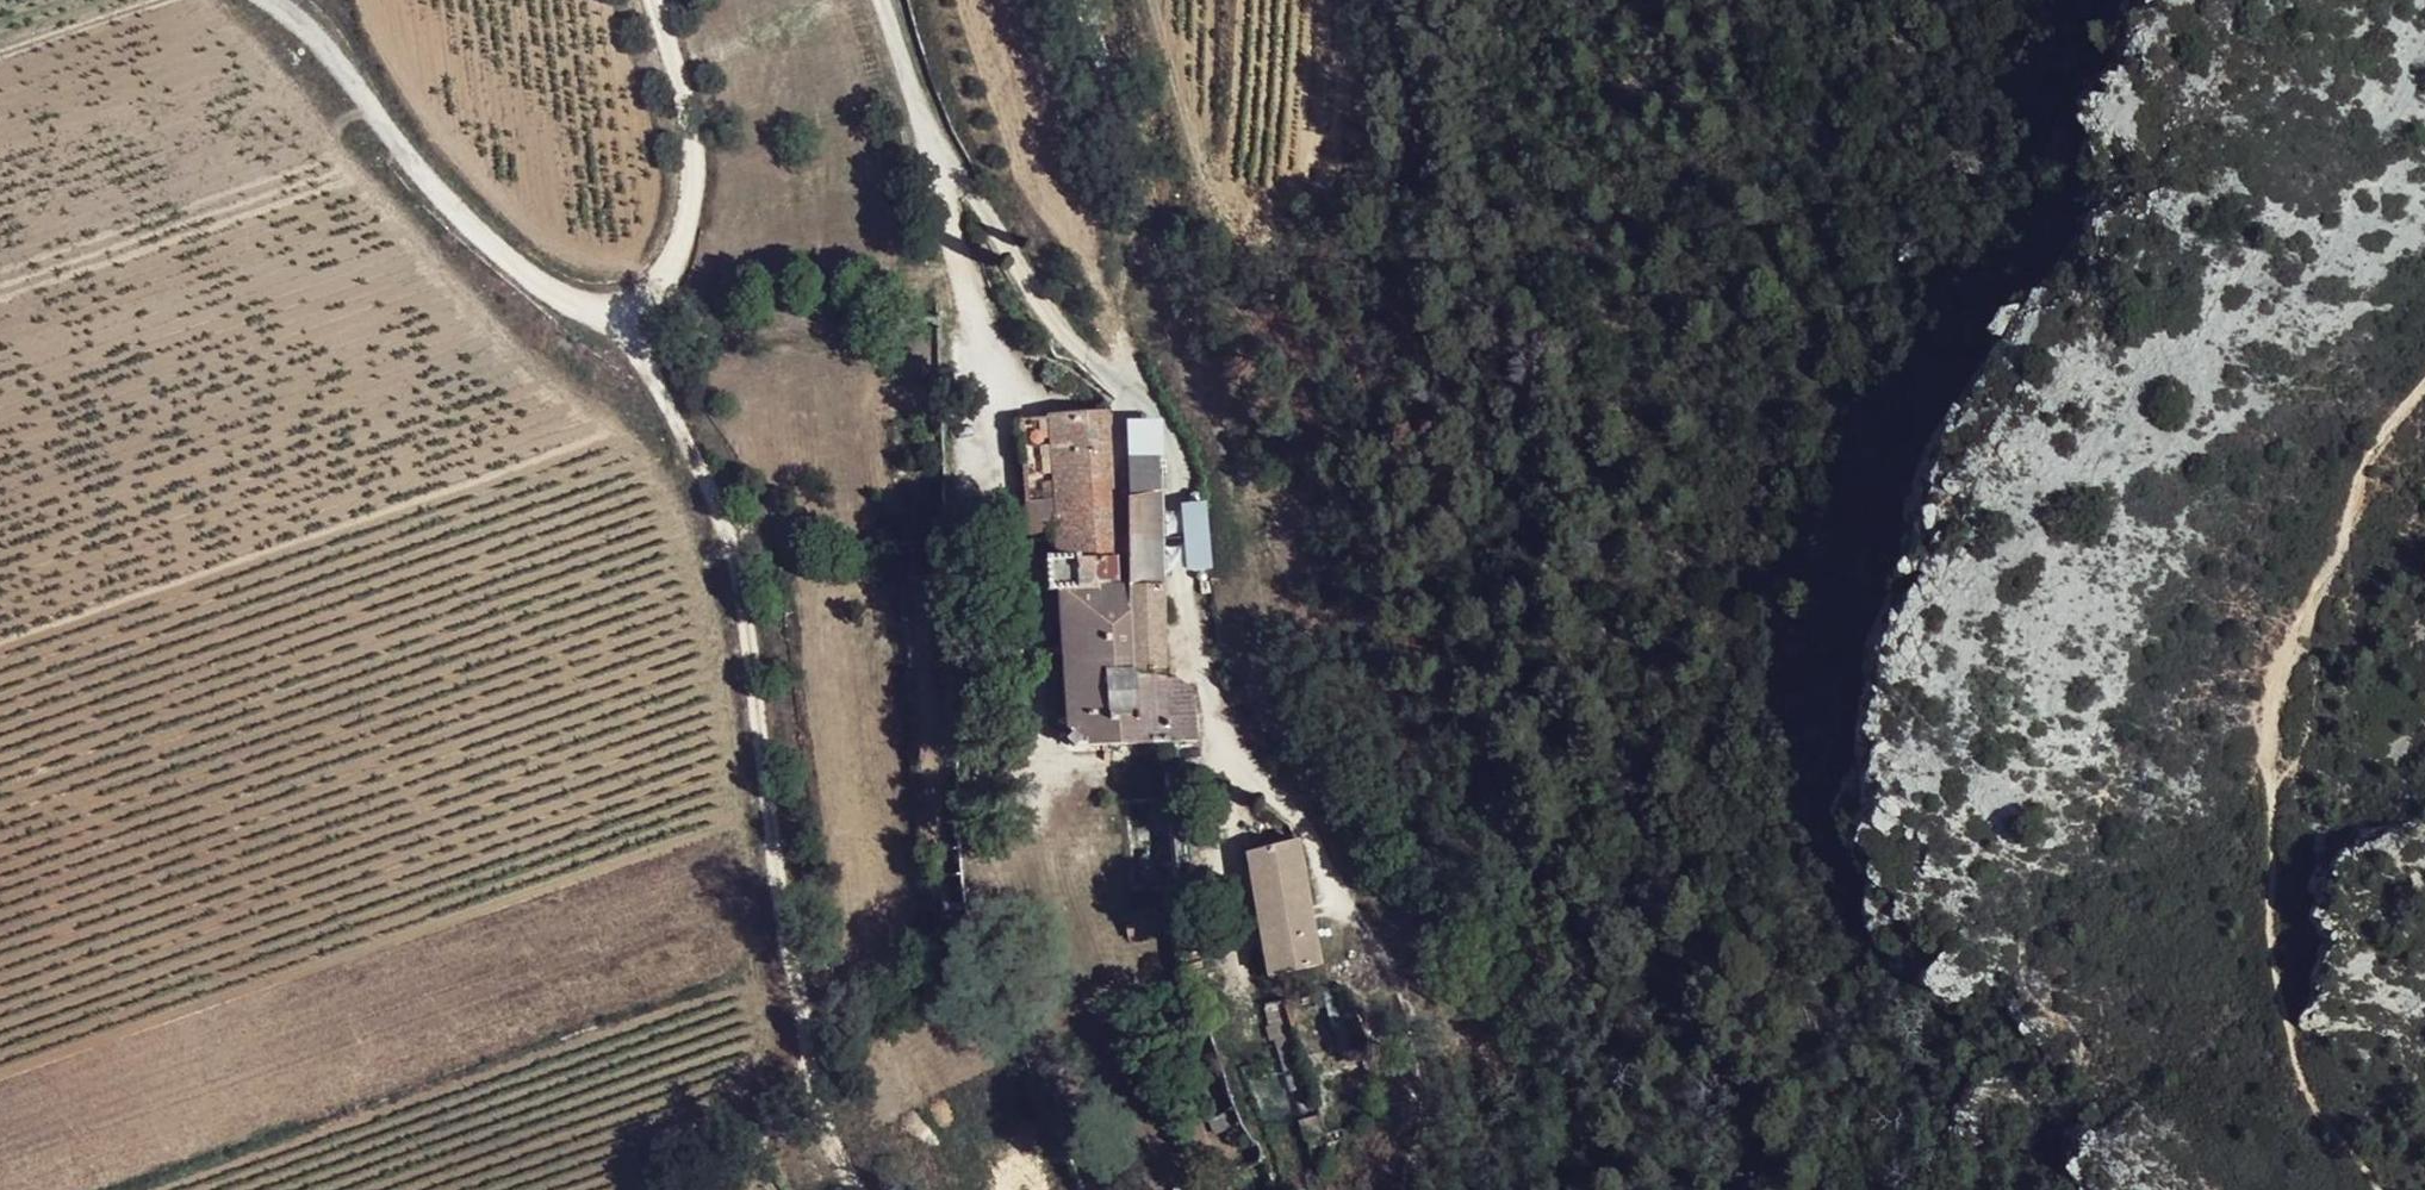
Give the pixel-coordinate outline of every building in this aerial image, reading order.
[(1050,530),(1052,559),(1082,556),(1084,587),(1160,582),(1158,488),(1127,497),(1125,579),(1113,580),(1105,410),(1013,417),(1020,531),(1050,530)] [(1122,473),(1127,497),(1158,488),(1151,464),(1122,473)] [(1037,559),(1040,591),(1053,590),(1084,587),(1082,556),(1052,559),(1037,559)] [(1163,740),(1160,582),(1084,587),(1053,590),(1057,659),(1045,661),(1045,684),(1060,684),(1064,746),(1163,741),(1163,740)] [(1166,679),(1160,582),(1163,740),(1163,741),(1197,740),(1196,684),(1179,679),(1166,679)] [(1300,839),(1240,852),(1264,976),(1322,964),(1300,839)] [(1286,1001),(1263,1006),(1281,1076),(1305,1070),(1286,1001)] [(1359,1042),(1354,1020),(1333,1027),(1339,1048),(1359,1042)]
